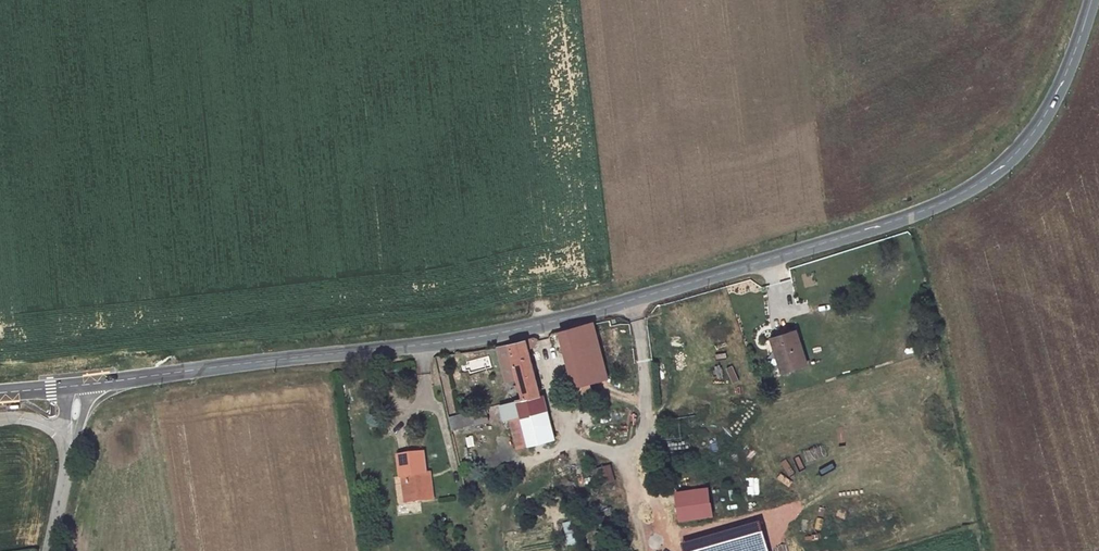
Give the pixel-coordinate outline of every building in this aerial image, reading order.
[(593,322),(576,327),(581,345),(586,366),(590,383),(608,378),(593,322)] [(576,327),(560,331),(565,349),(581,345),(576,327)] [(807,364),(796,331),(776,337),(780,349),(778,350),(785,371),(807,364)] [(540,395),(528,349),(535,347),(538,341),(538,339),(533,338),(509,344),(524,399),(540,395)] [(581,345),(565,349),(570,370),(586,366),(581,345)] [(586,366),(570,370),(573,380),(563,383),(564,389),(566,389),(568,395),(576,392),(577,396),(593,392),(590,383),(586,366)] [(555,439),(544,394),(540,395),(524,399),(500,405),(504,421),(510,420),(517,449),(555,439)] [(488,420),(485,409),(470,413),(473,423),(474,424),(488,420)] [(470,413),(470,411),(449,417),(453,429),(473,423),(470,413)] [(426,472),(424,452),(398,455),(400,476),(402,476),(410,475),(410,481),(406,482),(409,502),(433,499),(431,479),(427,479),(426,472)] [(609,469),(596,472),(600,484),(612,480),(609,469)] [(708,487),(677,491),(681,518),(712,514),(708,487)] [(568,522),(562,524),(568,543),(575,541),(568,522)]
